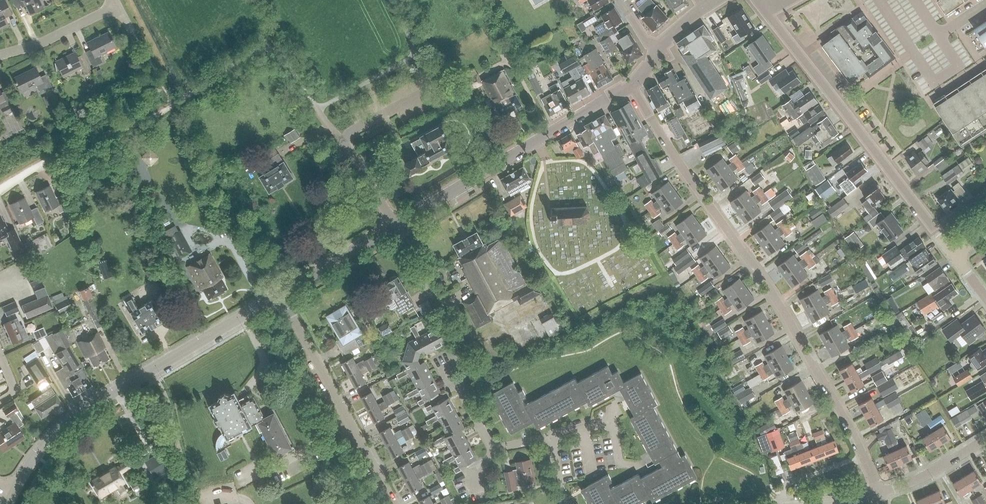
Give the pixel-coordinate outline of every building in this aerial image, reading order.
[(8,25),(5,18),(12,15),(4,0),(1,0),(0,0),(0,29),(8,25)] [(15,8),(23,4),(28,14),(43,7),(40,0),(11,0),(15,8)] [(594,10),(609,1),(608,0),(588,0),(594,10)] [(653,30),(667,18),(651,0),(645,0),(638,7),(645,15),(642,17),(653,30)] [(673,11),(687,3),(685,0),(666,0),(673,11)] [(937,0),(937,1),(945,12),(945,13),(945,12),(945,13),(948,11),(954,7),(964,0),(937,0)] [(601,14),(606,21),(600,24),(604,31),(601,33),(605,38),(617,30),(614,25),(622,20),(615,6),(601,14)] [(754,28),(742,9),(729,17),(739,33),(732,37),(737,43),(745,38),(743,35),(754,28)] [(861,12),(854,17),(858,23),(865,18),(861,12)] [(583,21),(586,27),(598,20),(594,14),(583,21)] [(857,26),(851,18),(832,30),(836,34),(822,44),(840,67),(855,55),(852,50),(875,32),(866,19),(857,26)] [(687,36),(676,43),(683,53),(682,56),(684,59),(687,59),(688,59),(691,64),(690,68),(711,98),(726,87),(718,74),(719,73),(709,59),(713,56),(711,53),(717,48),(712,40),(709,35),(703,25),(693,31),(686,35),(687,36)] [(718,26),(713,30),(717,36),(723,33),(718,26)] [(87,41),(90,48),(86,51),(93,66),(103,62),(99,53),(115,46),(108,31),(87,41)] [(855,55),(840,67),(850,81),(861,73),(866,79),(894,58),(875,32),(852,50),(855,55)] [(623,48),(620,49),(628,62),(630,61),(631,61),(634,60),(634,58),(641,54),(634,41),(635,41),(630,33),(618,39),(623,48)] [(610,35),(600,41),(607,53),(617,47),(610,35)] [(764,62),(775,55),(762,35),(749,44),(759,58),(756,60),(759,65),(754,68),(753,67),(753,68),(758,75),(768,68),(764,62)] [(590,73),(598,87),(613,78),(604,64),(594,70),(593,69),(604,63),(595,48),(585,54),(585,55),(580,58),(589,74),(590,73)] [(55,62),(54,62),(56,71),(56,70),(60,69),(65,79),(66,79),(64,76),(81,67),(84,74),(90,71),(82,53),(76,56),(72,49),(73,52),(57,60),(55,57),(57,62),(55,63),(55,62)] [(559,64),(564,73),(569,70),(570,74),(577,70),(580,75),(585,73),(575,55),(574,56),(572,51),(564,55),(567,60),(559,64)] [(748,65),(742,69),(744,71),(745,70),(752,79),(756,76),(748,65)] [(14,77),(16,81),(15,82),(16,83),(17,83),(21,91),(36,84),(40,92),(51,87),(45,74),(39,77),(34,67),(14,77)] [(470,90),(482,84),(474,68),(466,73),(468,78),(465,80),(470,90)] [(666,75),(658,80),(663,88),(668,86),(678,103),(682,100),(689,112),(701,105),(684,76),(678,79),(672,68),(664,72),(666,75)] [(503,69),(482,81),(486,90),(490,98),(489,99),(489,100),(492,105),(493,106),(495,105),(501,116),(521,105),(515,94),(516,93),(503,69)] [(531,69),(525,72),(529,79),(532,78),(535,76),(531,69)] [(785,69),(768,80),(774,89),(779,86),(783,91),(799,80),(792,70),(788,73),(785,69)] [(573,78),(570,80),(572,83),(564,88),(572,103),(589,93),(581,78),(580,79),(578,76),(580,75),(577,70),(570,74),(573,78)] [(761,83),(770,76),(766,70),(757,77),(761,83)] [(935,106),(960,145),(985,129),(985,73),(935,106)] [(742,74),(733,78),(742,101),(747,99),(740,82),(745,80),(742,74)] [(529,79),(528,79),(536,95),(544,91),(536,76),(532,78),(529,79)] [(652,100),(650,102),(654,108),(656,107),(659,111),(670,105),(667,100),(666,100),(657,85),(647,90),(652,100)] [(544,104),(550,115),(568,104),(562,94),(559,89),(542,99),(544,104)] [(3,114),(14,108),(5,90),(0,92),(0,102),(2,101),(4,105),(0,107),(0,108),(3,114)] [(781,105),(791,119),(800,113),(799,112),(802,110),(803,111),(816,102),(809,91),(795,100),(797,103),(795,105),(791,99),(781,105)] [(658,163),(654,165),(638,137),(647,133),(630,103),(611,113),(649,181),(663,173),(658,163)] [(803,124),(806,121),(808,125),(824,114),(818,105),(809,111),(808,109),(801,114),(802,115),(799,118),(803,124)] [(679,108),(674,110),(677,118),(683,115),(679,108)] [(599,150),(614,176),(627,168),(624,162),(622,159),(621,156),(625,154),(618,142),(615,145),(611,139),(617,136),(604,114),(585,126),(586,128),(599,150)] [(667,121),(675,137),(684,132),(676,116),(667,121)] [(792,138),(797,145),(810,136),(815,143),(818,141),(822,147),(830,141),(829,139),(837,133),(826,117),(812,127),(810,126),(792,138)] [(418,156),(405,163),(410,172),(452,149),(446,140),(452,136),(445,124),(421,137),(421,138),(411,143),(418,156)] [(797,127),(787,133),(791,139),(800,132),(797,127)] [(593,153),(599,150),(586,128),(577,134),(584,146),(588,144),(593,153)] [(292,131),(286,134),(291,142),(297,138),(292,131)] [(698,143),(703,154),(725,144),(720,133),(698,143)] [(582,155),(570,134),(558,141),(565,152),(572,148),(574,150),(573,150),(577,158),(582,155)] [(927,135),(923,139),(928,146),(930,148),(934,145),(927,135)] [(917,142),(924,152),(930,148),(928,146),(923,139),(922,138),(917,142)] [(729,145),(732,152),(741,147),(738,140),(729,145)] [(827,158),(833,165),(837,162),(838,162),(846,156),(846,155),(852,151),(846,143),(840,148),(839,148),(831,154),(832,155),(827,158)] [(149,147),(140,157),(150,166),(159,157),(149,147)] [(909,162),(911,167),(916,171),(918,174),(927,168),(924,165),(928,161),(921,151),(916,154),(914,151),(905,157),(909,162)] [(786,156),(791,160),(794,156),(789,152),(786,156)] [(293,178),(278,153),(269,159),(274,167),(259,176),(269,193),(279,187),(284,184),(284,183),(293,178)] [(729,159),(731,162),(734,165),(740,161),(735,154),(729,159)] [(933,163),(937,168),(946,161),(942,156),(933,163)] [(958,164),(963,171),(973,164),(968,157),(958,164)] [(731,162),(727,165),(722,158),(706,170),(714,180),(730,168),(734,165),(731,162)] [(738,171),(738,172),(745,167),(740,161),(734,165),(736,168),(738,171)] [(845,173),(848,177),(842,182),(846,187),(837,194),(841,199),(854,189),(850,184),(860,176),(861,175),(866,170),(861,163),(855,167),(853,168),(845,173)] [(815,164),(806,170),(816,185),(826,179),(815,164)] [(734,165),(730,168),(714,180),(721,190),(737,179),(732,171),(736,168),(734,165)] [(745,172),(750,178),(759,171),(755,165),(745,172)] [(941,176),(947,184),(957,178),(963,173),(958,165),(941,176)] [(500,179),(507,190),(508,190),(511,194),(530,184),(532,178),(528,177),(523,167),(500,179)] [(751,179),(755,185),(764,178),(760,172),(751,179)] [(636,179),(642,188),(649,183),(644,174),(636,179)] [(828,181),(816,190),(823,200),(835,191),(828,181)] [(675,192),(668,182),(652,193),(657,200),(653,203),(655,207),(659,204),(675,192)] [(867,199),(862,203),(869,212),(875,208),(873,205),(883,197),(879,191),(880,190),(879,189),(880,187),(878,185),(877,185),(875,183),(862,192),(867,199)] [(45,211),(55,205),(58,212),(68,208),(61,194),(55,197),(49,185),(35,192),(45,211)] [(937,199),(947,212),(960,202),(958,199),(966,193),(960,185),(953,191),(951,189),(937,199)] [(755,195),(758,198),(764,193),(759,187),(753,192),(755,194),(755,195)] [(768,203),(774,211),(792,197),(787,190),(768,203)] [(746,191),(730,202),(738,213),(754,201),(758,198),(755,195),(751,198),(746,191)] [(662,207),(667,214),(683,202),(675,192),(659,204),(655,207),(657,209),(658,210),(662,207)] [(810,201),(815,197),(812,192),(806,196),(810,201)] [(769,200),(764,193),(758,198),(760,201),(762,204),(769,200)] [(504,204),(510,216),(527,207),(521,195),(504,204)] [(43,221),(36,207),(30,210),(24,197),(10,204),(20,223),(33,216),(37,224),(43,221)] [(761,211),(756,204),(760,201),(758,198),(754,201),(738,213),(745,223),(761,211)] [(832,218),(838,214),(849,206),(844,199),(832,206),(827,210),(832,218)] [(649,211),(655,207),(653,203),(651,200),(644,205),(649,211)] [(552,219),(552,224),(587,222),(590,217),(589,211),(586,206),(551,208),(551,213),(552,219)] [(654,218),(660,213),(658,210),(657,209),(655,207),(649,211),(654,218)] [(769,214),(774,221),(784,214),(779,207),(769,214)] [(809,213),(813,219),(822,213),(818,207),(809,213)] [(873,227),(877,224),(890,240),(902,230),(894,220),(896,219),(891,212),(884,217),(880,212),(868,221),(873,227)] [(699,224),(691,214),(676,225),(681,233),(677,236),(679,239),(683,236),(699,224)] [(5,236),(11,250),(22,245),(14,228),(9,230),(4,221),(3,221),(0,215),(0,239),(5,236)] [(776,223),(779,227),(781,230),(787,225),(783,219),(782,219),(776,223)] [(658,231),(662,236),(672,229),(668,223),(658,231)] [(779,227),(775,230),(769,223),(753,234),(761,245),(777,233),(781,230),(779,227)] [(699,224),(683,236),(679,239),(681,241),(681,242),(685,239),(691,246),(707,234),(699,224)] [(786,236),(792,232),(787,225),(781,230),(783,233),(786,236)] [(169,235),(181,257),(192,251),(179,229),(169,235)] [(804,241),(806,245),(822,233),(820,229),(804,241)] [(781,230),(777,233),(761,245),(768,255),(784,243),(779,236),(783,233),(781,230)] [(462,301),(476,327),(491,319),(487,312),(494,308),(495,310),(517,298),(520,303),(540,292),(533,280),(526,284),(500,237),(486,245),(484,242),(483,243),(476,231),(453,244),(459,255),(458,256),(462,265),(461,266),(475,294),(462,301)] [(679,239),(677,236),(674,232),(668,237),(673,243),(679,239)] [(844,239),(854,252),(863,245),(854,232),(844,239)] [(904,247),(899,250),(896,245),(884,253),(892,267),(905,259),(910,256),(925,246),(919,237),(904,247)] [(677,250),(684,245),(683,244),(681,242),(681,241),(679,239),(673,243),(677,250)] [(793,248),(797,253),(806,246),(802,241),(793,248)] [(723,256),(715,246),(699,258),(705,265),(701,268),(703,271),(707,268),(723,256)] [(672,260),(676,265),(691,255),(687,249),(672,260)] [(913,265),(919,275),(936,262),(930,253),(928,254),(925,249),(909,259),(913,265)] [(804,262),(811,257),(806,251),(800,256),(802,259),(804,262)] [(222,277),(210,254),(186,267),(199,290),(201,288),(207,299),(226,289),(220,278),(222,277)] [(696,261),(692,256),(691,255),(682,262),(681,262),(673,268),(678,274),(696,261)] [(784,277),(800,265),(804,262),(802,259),(798,262),(793,255),(777,266),(784,277)] [(705,273),(705,274),(709,271),(714,278),(730,266),(723,256),(707,268),(703,271),(705,273)] [(816,264),(811,257),(804,262),(806,265),(807,265),(809,268),(815,264),(816,264)] [(896,267),(897,268),(893,271),(898,278),(910,270),(905,261),(896,267)] [(808,275),(803,268),(807,265),(806,265),(804,262),(800,265),(784,277),(792,287),(808,275)] [(703,271),(701,268),(698,264),(692,269),(696,276),(703,271)] [(144,271),(150,282),(157,278),(151,267),(144,271)] [(926,277),(935,290),(949,280),(940,267),(926,277)] [(451,278),(454,284),(460,280),(455,270),(451,273),(453,277),(451,278)] [(703,271),(696,276),(701,282),(708,277),(707,277),(705,274),(705,273),(703,271)] [(818,280),(821,287),(833,281),(829,274),(818,280)] [(389,282),(380,288),(382,292),(380,293),(379,296),(382,301),(384,302),(388,307),(392,309),(395,306),(399,313),(414,305),(398,277),(393,275),(390,277),(389,282)] [(27,279),(30,286),(36,283),(33,276),(27,279)] [(724,300),(727,303),(731,300),(747,288),(739,278),(723,290),(728,297),(724,300)] [(697,291),(701,296),(714,287),(710,281),(697,291)] [(924,314),(938,306),(940,305),(944,310),(949,306),(950,304),(950,301),(948,299),(957,293),(951,284),(933,297),(932,294),(917,302),(924,314)] [(84,299),(95,325),(102,321),(88,286),(79,290),(83,300),(84,299)] [(21,306),(26,318),(52,307),(44,287),(34,291),(37,299),(21,306)] [(706,293),(710,299),(718,293),(714,288),(706,293)] [(729,306),(733,303),(738,310),(754,299),(747,288),(731,300),(727,303),(729,306)] [(834,295),(835,295),(831,288),(830,288),(824,291),(826,295),(828,298),(834,295)] [(828,298),(826,295),(821,297),(817,290),(800,299),(806,311),(823,301),(828,298)] [(52,297),(60,314),(71,308),(65,295),(60,293),(52,297)] [(154,325),(163,320),(151,300),(138,308),(129,293),(122,297),(131,312),(129,312),(141,333),(150,327),(150,328),(155,326),(154,325)] [(834,295),(828,298),(829,302),(831,305),(838,301),(835,295),(834,295)] [(727,303),(724,300),(722,297),(715,301),(720,308),(727,303)] [(899,311),(891,297),(883,301),(891,315),(899,311)] [(828,298),(823,301),(806,311),(812,322),(829,312),(825,304),(829,302),(828,298)] [(18,310),(15,301),(1,307),(5,316),(18,310)] [(725,314),(731,310),(729,306),(727,303),(720,308),(725,314)] [(359,327),(358,328),(345,306),(345,307),(339,310),(339,309),(334,311),(335,312),(329,316),(328,315),(328,316),(340,338),(334,342),(342,355),(360,345),(355,337),(357,335),(358,336),(363,333),(359,327)] [(768,322),(762,311),(744,321),(749,328),(744,331),(746,334),(751,332),(768,322)] [(540,318),(550,335),(560,329),(551,312),(540,318)] [(904,315),(892,323),(909,347),(918,341),(908,327),(911,325),(904,315)] [(956,319),(942,330),(951,342),(955,338),(961,334),(962,334),(956,339),(959,342),(962,347),(968,342),(969,344),(975,340),(973,337),(984,329),(974,316),(961,325),(956,319)] [(4,323),(12,341),(27,335),(24,327),(22,328),(17,317),(4,323)] [(723,319),(711,326),(715,332),(727,325),(723,319)] [(378,327),(382,335),(391,330),(387,322),(378,327)] [(757,343),(774,333),(768,322),(751,332),(746,334),(748,338),(753,335),(757,343)] [(847,334),(854,330),(850,323),(843,327),(845,330),(847,334)] [(717,332),(722,339),(733,332),(728,325),(717,332)] [(841,333),(837,325),(819,335),(826,346),(843,336),(847,334),(845,330),(841,333)] [(438,327),(428,332),(436,349),(447,343),(438,327)] [(744,330),(742,327),(735,331),(739,338),(746,334),(744,331),(744,330)] [(35,337),(45,335),(43,328),(34,330),(35,337)] [(67,387),(72,396),(91,385),(81,368),(81,367),(68,344),(69,343),(61,329),(52,334),(61,349),(54,353),(62,367),(54,371),(64,388),(67,387)] [(851,341),(858,337),(854,330),(847,334),(849,337),(851,341)] [(417,331),(413,333),(416,338),(417,338),(424,350),(426,354),(436,349),(428,332),(420,336),(417,331)] [(88,356),(93,367),(108,359),(103,349),(105,348),(97,333),(78,342),(86,358),(88,356)] [(748,338),(746,334),(739,338),(743,345),(750,341),(748,338)] [(826,346),(832,357),(849,347),(845,339),(849,337),(847,334),(843,336),(826,346)] [(408,342),(405,352),(419,356),(420,352),(424,350),(417,338),(416,338),(408,342)] [(369,342),(358,348),(361,352),(371,346),(369,342)] [(764,355),(768,363),(764,366),(766,369),(770,367),(787,357),(781,346),(764,355)] [(985,348),(981,352),(978,349),(968,356),(972,361),(971,362),(970,364),(973,368),(975,368),(976,367),(977,369),(985,362),(985,349),(985,348)] [(822,360),(825,357),(821,349),(817,351),(822,360)] [(729,356),(733,364),(745,357),(741,350),(729,356)] [(405,352),(403,361),(407,369),(407,371),(420,364),(418,360),(419,356),(405,352)] [(342,363),(349,375),(359,369),(366,366),(366,365),(373,361),(371,357),(364,361),(356,365),(353,358),(342,363)] [(776,378),(794,368),(787,357),(770,367),(766,369),(769,375),(774,373),(776,378)] [(864,363),(866,368),(878,362),(876,357),(864,363)] [(27,364),(25,366),(36,384),(44,379),(47,384),(48,384),(51,382),(48,376),(37,358),(27,364)] [(948,367),(951,373),(962,366),(959,360),(948,367)] [(359,369),(349,375),(355,387),(365,381),(361,374),(368,370),(368,369),(375,366),(373,361),(366,365),(366,366),(359,369)] [(407,369),(402,372),(404,376),(409,373),(413,380),(429,372),(424,362),(420,364),(407,371),(407,369)] [(755,366),(759,373),(766,369),(764,366),(762,362),(755,366)] [(878,362),(866,368),(869,373),(881,366),(878,362)] [(839,370),(845,380),(858,373),(862,371),(860,367),(856,370),(852,363),(839,370)] [(525,404),(522,398),(526,396),(522,389),(518,392),(512,382),(489,394),(511,433),(533,421),(537,428),(587,400),(589,404),(620,388),(635,415),(630,417),(655,462),(660,460),(663,465),(641,477),(639,473),(611,488),(608,483),(612,481),(608,473),(581,488),(590,503),(636,503),(651,496),(653,500),(698,476),(686,453),(681,455),(654,405),(658,403),(641,372),(624,381),(618,370),(612,373),(608,365),(577,381),(575,377),(525,404)] [(725,372),(729,379),(741,373),(737,365),(725,372)] [(862,371),(858,373),(845,380),(851,391),(864,384),(860,378),(869,373),(866,368),(862,371)] [(763,380),(770,376),(769,375),(766,369),(759,373),(760,374),(763,380)] [(953,378),(958,386),(973,378),(967,369),(953,378)] [(871,377),(877,386),(887,380),(882,371),(871,377)] [(429,372),(413,380),(417,388),(418,390),(434,381),(429,372)] [(752,378),(755,384),(763,380),(760,374),(752,378)] [(897,388),(891,378),(876,386),(882,396),(897,388)] [(417,388),(412,391),(414,395),(419,392),(423,399),(423,400),(440,391),(434,381),(418,390),(417,388)] [(807,392),(801,381),(784,390),(788,398),(783,400),(785,404),(790,401),(807,392)] [(970,400),(985,390),(985,387),(982,381),(965,391),(970,400)] [(735,394),(745,389),(742,384),(732,389),(735,394)] [(736,395),(741,404),(755,397),(750,387),(736,395)] [(61,404),(50,388),(30,401),(41,417),(61,404)] [(382,395),(384,400),(392,396),(390,391),(382,395)] [(220,426),(221,426),(224,432),(221,433),(220,434),(218,437),(217,439),(217,441),(216,442),(216,445),(216,446),(216,447),(218,452),(217,452),(221,459),(227,455),(224,448),(223,447),(223,446),(224,444),(224,443),(224,442),(225,441),(226,440),(228,439),(230,438),(242,431),(252,426),(252,425),(256,423),(260,432),(262,431),(275,455),(291,447),(273,413),(265,417),(254,396),(250,398),(248,395),(238,399),(234,392),(229,395),(228,394),(225,393),(220,395),(219,399),(219,400),(210,405),(216,416),(215,417),(214,421),(216,425),(220,426)] [(361,398),(367,409),(377,404),(371,392),(361,398)] [(796,412),(813,403),(807,392),(790,401),(785,404),(787,407),(792,405),(796,412)] [(883,398),(886,403),(898,396),(895,392),(883,398)] [(392,396),(377,404),(367,409),(374,421),(384,416),(380,410),(388,406),(387,404),(394,400),(392,396)] [(898,396),(886,403),(888,408),(900,401),(898,396)] [(781,397),(775,401),(778,408),(785,404),(783,400),(781,397)] [(859,404),(865,415),(877,408),(886,403),(883,398),(874,403),(871,397),(859,404)] [(436,415),(431,418),(433,422),(438,419),(437,417),(454,409),(448,398),(432,407),(432,409),(436,415)] [(977,406),(980,411),(985,407),(985,400),(983,402),(977,406)] [(2,451),(23,437),(17,427),(22,424),(14,412),(18,410),(13,403),(3,410),(7,417),(9,416),(14,423),(0,433),(0,448),(2,451)] [(778,408),(782,415),(789,411),(787,407),(785,404),(778,408)] [(957,405),(948,410),(951,415),(960,411),(957,405)] [(974,405),(967,410),(970,415),(977,410),(974,405)] [(393,411),(395,415),(403,411),(401,406),(393,411)] [(877,408),(865,415),(871,426),(883,419),(877,408)] [(454,409),(437,417),(438,419),(442,427),(459,418),(454,409)] [(925,409),(920,412),(928,424),(932,421),(925,409)] [(957,415),(962,424),(972,418),(970,415),(967,410),(957,415)] [(928,424),(920,412),(916,415),(923,427),(928,424)] [(396,418),(399,424),(408,419),(404,413),(396,418)] [(459,418),(442,427),(447,436),(447,437),(461,430),(464,428),(459,418)] [(775,427),(772,421),(758,428),(762,435),(775,427)] [(380,433),(387,446),(397,440),(396,439),(403,435),(404,435),(411,431),(408,426),(401,430),(400,429),(393,433),(390,427),(380,433)] [(943,426),(933,432),(940,444),(950,438),(943,426)] [(891,428),(886,430),(892,443),(896,441),(891,428)] [(443,436),(438,439),(440,443),(445,440),(449,448),(465,439),(461,430),(447,437),(447,436),(444,438),(443,436)] [(777,430),(766,435),(772,450),(783,446),(777,430)] [(895,451),(892,443),(886,430),(876,435),(878,440),(884,438),(890,453),(884,455),(890,468),(901,464),(895,451)] [(397,440),(387,446),(393,457),(403,451),(399,444),(406,440),(406,439),(413,435),(411,431),(404,435),(403,435),(396,439),(397,440)] [(796,432),(794,433),(793,432),(789,434),(789,435),(787,436),(790,441),(798,438),(796,432)] [(940,444),(933,432),(922,439),(930,451),(940,444)] [(834,440),(827,442),(827,441),(826,441),(824,436),(820,438),(821,443),(826,455),(838,450),(834,440)] [(465,439),(449,448),(453,455),(454,457),(471,449),(465,439)] [(801,445),(798,439),(793,441),(802,464),(814,460),(810,449),(804,452),(801,445)] [(790,469),(802,464),(793,441),(788,442),(791,449),(784,452),(790,469)] [(816,445),(817,447),(810,449),(814,460),(826,455),(821,443),(816,445)] [(906,446),(895,451),(901,464),(912,459),(906,446)] [(415,452),(418,458),(427,453),(424,447),(415,452)] [(453,455),(448,458),(450,462),(455,459),(459,466),(460,468),(476,459),(471,449),(454,457),(453,455)] [(777,454),(769,457),(776,474),(784,471),(777,454)] [(505,471),(509,490),(516,488),(515,483),(520,482),(520,484),(536,480),(531,459),(516,462),(518,470),(513,471),(513,470),(505,471)] [(398,468),(405,480),(415,474),(422,470),(430,466),(427,461),(420,465),(419,464),(412,468),(409,462),(398,468)] [(92,486),(93,485),(99,494),(108,489),(109,491),(117,487),(121,493),(127,490),(122,483),(124,482),(119,474),(129,468),(126,462),(115,468),(115,467),(91,481),(92,484),(91,484),(92,486)] [(415,474),(405,480),(411,491),(421,486),(417,478),(424,474),(432,470),(430,466),(422,470),(415,474)] [(973,471),(963,477),(970,489),(981,483),(973,471)] [(970,489),(963,477),(952,483),(960,495),(970,489)] [(136,481),(130,485),(133,491),(140,487),(136,481)] [(429,489),(432,495),(443,489),(440,484),(429,489)] [(928,495),(932,503),(943,503),(945,503),(939,490),(928,495)] [(440,499),(442,503),(450,500),(447,495),(440,499)] [(928,495),(917,500),(919,503),(932,503),(928,495)] [(976,498),(980,503),(985,503),(980,495),(976,498)] [(420,503),(434,503),(429,496),(419,501),(420,503)]
